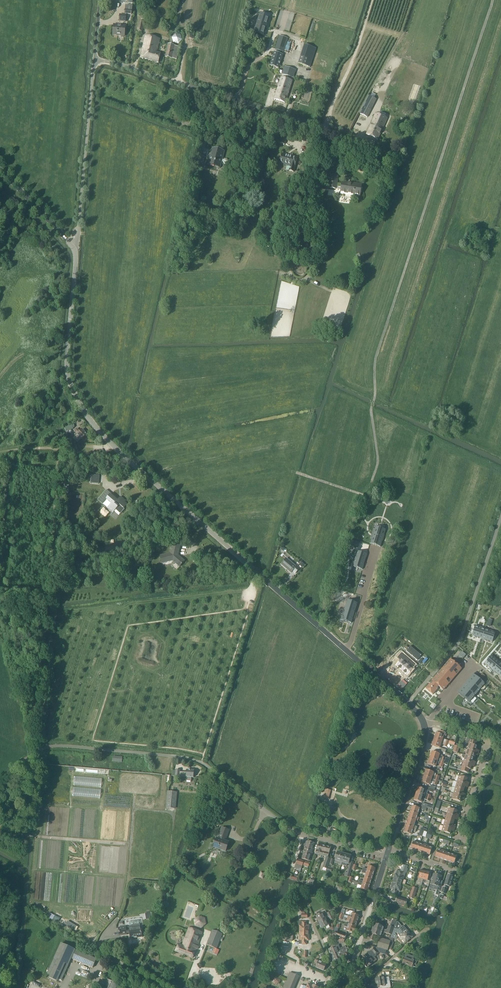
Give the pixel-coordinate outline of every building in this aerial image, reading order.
[(137,31),(142,32),(146,13),(147,13),(147,11),(145,10),(144,12),(142,10),(137,31)] [(269,17),(260,14),(254,33),(263,36),(269,17)] [(114,25),(113,35),(124,36),(125,26),(114,25)] [(174,43),(179,44),(182,40),(180,35),(175,34),(172,38),(174,43)] [(140,58),(158,63),(161,54),(156,52),(160,39),(145,36),(140,58)] [(283,52),(284,49),(288,38),(282,37),(279,36),(275,50),(283,52)] [(168,44),(166,51),(165,57),(177,60),(179,47),(168,44)] [(304,45),(302,51),(298,64),(310,68),(316,48),(304,45)] [(274,52),(270,66),(278,69),(283,55),(282,55),(274,52)] [(282,75),(293,78),(295,70),(284,67),(282,75)] [(281,77),(277,89),(288,92),(292,81),(281,77)] [(288,92),(277,89),(274,100),(285,103),(288,92)] [(359,113),(367,117),(376,100),(369,96),(359,113)] [(376,113),(366,135),(378,140),(387,118),(376,113)] [(208,164),(214,166),(219,167),(221,162),(223,162),(224,164),(226,165),(228,163),(228,161),(227,160),(225,159),(223,160),(221,160),(223,152),(213,149),(208,164)] [(297,158),(282,154),(279,163),(284,164),(284,165),(290,167),(289,171),(293,172),(297,158)] [(195,168),(201,169),(204,158),(198,156),(195,168)] [(338,177),(331,175),(329,188),(336,189),(336,187),(341,188),(340,193),(353,195),(353,196),(360,197),(361,185),(352,183),(352,184),(342,183),(342,184),(337,183),(338,177)] [(299,235),(297,245),(307,247),(308,239),(307,239),(308,237),(306,236),(307,231),(297,230),(296,235),(299,235)] [(73,439),(77,443),(78,443),(79,441),(79,442),(87,435),(82,430),(80,432),(77,429),(74,431),(77,434),(75,437),(73,438),(73,439)] [(112,504),(109,507),(107,509),(112,513),(116,509),(121,513),(124,509),(123,508),(126,505),(122,501),(124,500),(121,497),(117,501),(116,500),(117,499),(107,490),(98,500),(102,504),(107,499),(112,504)] [(375,527),(371,540),(381,543),(386,530),(375,527)] [(160,556),(162,564),(166,563),(166,561),(172,560),(174,560),(174,562),(179,567),(184,561),(179,556),(177,557),(176,555),(178,553),(180,544),(173,543),(170,554),(160,556)] [(357,551),(352,565),(362,568),(367,555),(357,551)] [(292,571),(295,574),(300,568),(297,566),(296,567),(286,559),(281,565),(291,573),(292,571)] [(357,604),(347,600),(341,619),(351,622),(357,604)] [(482,639),(485,629),(475,626),(472,636),(482,639)] [(495,632),(485,629),(482,639),(492,642),(495,632)] [(406,651),(417,661),(421,656),(410,646),(406,651)] [(408,660),(403,655),(402,654),(398,658),(398,659),(400,660),(400,661),(395,666),(398,669),(405,675),(411,667),(406,663),(409,660),(408,660)] [(493,670),(500,662),(491,655),(485,663),(493,670)] [(426,689),(433,695),(439,687),(443,690),(461,669),(450,659),(432,681),(426,689)] [(500,662),(493,670),(500,677),(500,663),(500,662)] [(469,681),(480,690),(485,684),(475,675),(469,681)] [(469,681),(464,687),(475,696),(480,690),(469,681)] [(475,696),(464,687),(459,694),(469,702),(475,696)] [(436,733),(434,739),(448,744),(449,741),(443,739),(444,736),(446,736),(447,733),(440,731),(439,734),(436,733)] [(448,744),(434,739),(432,746),(440,748),(441,744),(444,745),(443,747),(447,748),(448,744)] [(469,744),(467,750),(477,753),(478,750),(476,750),(477,747),(475,746),(476,745),(476,743),(477,743),(477,742),(467,739),(465,743),(469,744)] [(467,750),(465,756),(474,758),(475,755),(476,755),(477,753),(467,750)] [(432,752),(430,758),(438,761),(448,764),(450,759),(442,757),(441,759),(439,758),(440,754),(432,752)] [(464,759),(463,762),(473,765),(474,762),(473,761),(474,758),(465,756),(462,755),(462,757),(462,758),(464,759)] [(447,766),(448,764),(438,761),(430,758),(428,764),(435,767),(437,764),(439,765),(439,766),(442,767),(442,768),(443,764),(447,766)] [(473,765),(463,762),(462,767),(458,766),(457,770),(467,773),(467,772),(468,769),(470,770),(471,766),(473,767),(473,765)] [(426,770),(424,776),(438,781),(439,776),(436,775),(435,777),(432,776),(434,773),(435,773),(436,770),(429,768),(428,771),(426,770)] [(180,770),(176,770),(175,776),(186,777),(186,781),(191,781),(191,778),(193,778),(194,771),(187,770),(186,773),(179,772),(180,770)] [(438,781),(424,776),(422,783),(429,785),(431,782),(433,783),(433,785),(436,786),(438,781)] [(459,776),(457,782),(467,785),(468,783),(466,782),(467,779),(459,776)] [(457,782),(455,788),(464,791),(465,787),(466,788),(467,785),(457,782)] [(416,794),(430,798),(431,796),(426,794),(428,791),(427,791),(426,790),(418,788),(416,794)] [(455,788),(453,794),(463,797),(464,794),(463,794),(464,791),(455,788)] [(167,808),(174,809),(176,792),(168,792),(167,808)] [(430,798),(416,794),(414,800),(422,803),(423,799),(429,801),(430,798)] [(463,797),(453,794),(451,799),(460,802),(461,799),(462,799),(463,797)] [(412,806),(409,813),(417,815),(420,808),(412,806)] [(449,808),(447,814),(457,818),(458,815),(456,814),(457,811),(449,808)] [(417,815),(409,813),(407,820),(408,819),(411,820),(411,821),(415,822),(417,815)] [(447,814),(445,820),(453,823),(455,819),(456,820),(457,818),(447,814)] [(407,820),(405,826),(416,830),(417,827),(414,826),(415,822),(411,821),(411,820),(408,819),(407,820)] [(445,820),(443,826),(453,829),(454,826),(453,826),(453,823),(445,820)] [(416,830),(405,826),(403,832),(411,835),(412,832),(415,833),(416,830)] [(453,829),(443,826),(441,832),(450,834),(451,831),(452,831),(453,829)] [(229,830),(222,828),(218,839),(217,838),(214,847),(225,851),(228,842),(225,841),(229,830)] [(411,849),(417,851),(419,844),(413,842),(411,849)] [(315,854),(322,856),(323,852),(324,852),(326,846),(318,844),(315,854)] [(417,851),(423,853),(426,845),(424,844),(423,845),(419,844),(417,851)] [(426,845),(423,853),(430,855),(432,848),(428,847),(428,846),(426,845)] [(323,852),(322,856),(325,857),(325,859),(325,860),(323,868),(327,869),(330,859),(329,859),(327,858),(328,857),(331,847),(326,846),(324,852),(323,852)] [(435,857),(442,859),(444,851),(442,850),(441,851),(437,850),(435,857)] [(442,859),(448,861),(450,854),(446,853),(447,852),(444,851),(442,859)] [(335,860),(342,862),(344,854),(337,852),(335,860)] [(344,854),(342,862),(341,865),(346,867),(347,864),(348,864),(351,856),(344,854)] [(450,854),(448,861),(454,863),(456,856),(450,854)] [(295,869),(299,870),(298,872),(300,873),(302,867),(303,865),(304,861),(301,861),(300,866),(296,865),(295,869)] [(353,862),(350,861),(347,873),(345,872),(344,876),(349,877),(353,862)] [(395,874),(393,881),(397,883),(403,865),(400,864),(398,868),(401,869),(400,872),(399,871),(397,871),(396,873),(396,874),(395,874)] [(404,877),(405,873),(405,872),(406,873),(407,870),(406,869),(407,866),(403,865),(397,883),(402,884),(405,885),(406,881),(403,880),(404,877)] [(422,882),(425,871),(420,870),(418,878),(419,878),(417,884),(421,885),(422,882)] [(366,874),(364,878),(371,880),(373,874),(362,871),(362,873),(366,874)] [(435,894),(438,895),(442,884),(441,883),(441,884),(439,883),(441,877),(434,874),(431,884),(435,886),(434,889),(437,890),(435,894)] [(448,875),(444,887),(443,887),(441,893),(445,894),(448,886),(450,887),(453,877),(448,875)] [(359,880),(358,883),(369,886),(371,880),(364,878),(363,881),(359,880)] [(352,883),(354,884),(362,886),(361,889),(367,892),(369,886),(358,883),(353,881),(352,883)] [(402,884),(397,883),(393,881),(391,888),(393,889),(392,893),(396,894),(397,890),(399,891),(402,884)] [(315,917),(318,923),(326,919),(329,918),(332,916),(330,912),(326,914),(325,910),(321,911),(322,913),(315,917)] [(347,916),(347,918),(357,922),(359,916),(351,913),(350,917),(347,916)] [(194,920),(195,926),(201,928),(205,924),(204,918),(199,916),(194,920)] [(349,922),(348,925),(355,927),(357,922),(347,918),(346,921),(349,922)] [(326,919),(318,923),(321,929),(329,925),(326,919)] [(299,926),(299,933),(309,933),(309,926),(306,926),(306,922),(299,922),(299,925),(300,925),(300,926),(299,926)] [(396,922),(393,929),(398,930),(399,929),(409,940),(412,937),(403,926),(402,927),(398,923),(396,922)] [(356,927),(355,927),(348,925),(345,924),(344,926),(347,928),(346,931),(354,933),(356,927)] [(374,924),(372,929),(384,933),(391,935),(393,929),(394,928),(390,927),(389,926),(388,929),(386,930),(383,929),(384,927),(374,924)] [(118,928),(119,936),(126,935),(126,933),(130,933),(130,938),(138,937),(138,938),(142,937),(142,934),(141,934),(140,928),(139,928),(140,929),(135,929),(129,929),(129,930),(126,930),(125,927),(118,928)] [(178,944),(175,952),(193,958),(202,932),(189,928),(182,945),(178,944)] [(384,933),(372,929),(371,934),(370,940),(373,941),(375,935),(380,937),(381,934),(383,935),(384,933)] [(398,930),(393,929),(391,935),(391,937),(393,938),(394,939),(395,939),(398,937),(395,934),(395,933),(396,933),(400,937),(405,943),(409,940),(399,929),(398,930)] [(206,945),(216,949),(222,935),(222,934),(212,930),(212,932),(206,945)] [(293,933),(282,932),(281,940),(292,941),(293,933)] [(334,932),(336,939),(338,944),(343,943),(344,943),(346,936),(335,932),(334,932)] [(309,933),(299,933),(299,941),(299,945),(306,945),(306,941),(308,941),(309,933)] [(378,946),(377,947),(386,950),(387,951),(388,951),(391,942),(390,942),(380,938),(380,941),(378,947),(378,946)] [(47,974),(51,975),(49,978),(57,981),(58,978),(61,980),(75,950),(61,944),(47,974)] [(332,955),(332,956),(340,953),(340,952),(341,951),(340,950),(340,949),(339,945),(328,950),(331,955),(332,955)] [(345,947),(340,949),(340,950),(341,951),(342,954),(340,954),(341,959),(346,957),(345,955),(346,954),(347,953),(348,949),(347,947),(346,948),(345,947)] [(362,961),(362,963),(367,968),(371,965),(373,964),(373,963),(376,960),(374,957),(378,953),(375,950),(374,948),(373,948),(374,948),(372,950),(371,950),(366,954),(363,957),(364,959),(362,961)] [(96,959),(76,951),(72,959),(92,968),(94,964),(96,959)] [(340,953),(332,956),(333,958),(332,959),(332,960),(332,961),(333,962),(334,961),(335,962),(341,959),(340,954),(342,954),(341,951),(340,952),(340,953)] [(406,954),(405,957),(402,964),(412,968),(416,957),(406,954)] [(317,964),(316,968),(323,971),(326,965),(322,963),(322,962),(318,961),(315,960),(314,963),(317,964)] [(289,973),(283,987),(294,987),(299,976),(289,973)] [(272,981),(275,985),(279,984),(280,980),(278,976),(274,977),(272,981)] [(119,984),(108,979),(104,987),(117,987),(119,984)]
